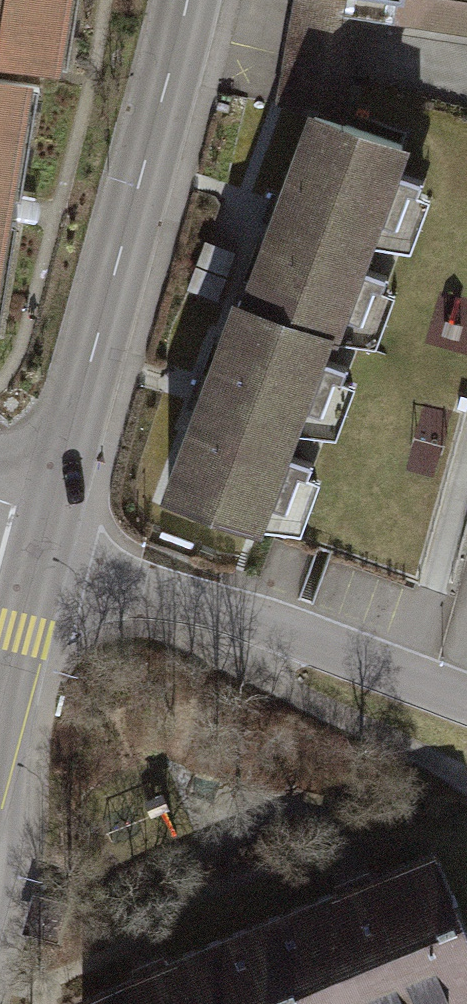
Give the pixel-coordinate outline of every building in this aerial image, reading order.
[(68,64),(78,0),(0,0),(0,53),(68,64)] [(411,2),(408,33),(466,39),(466,0),(397,0),(411,2)] [(0,82),(0,331),(39,88),(0,82)] [(345,117),(271,303),(375,343),(448,157),(345,117)] [(270,304),(196,491),(300,531),(373,345),(270,304)] [(66,971),(80,1003),(405,1003),(466,977),(466,945),(414,823),(340,854),(136,941),(66,971)]
